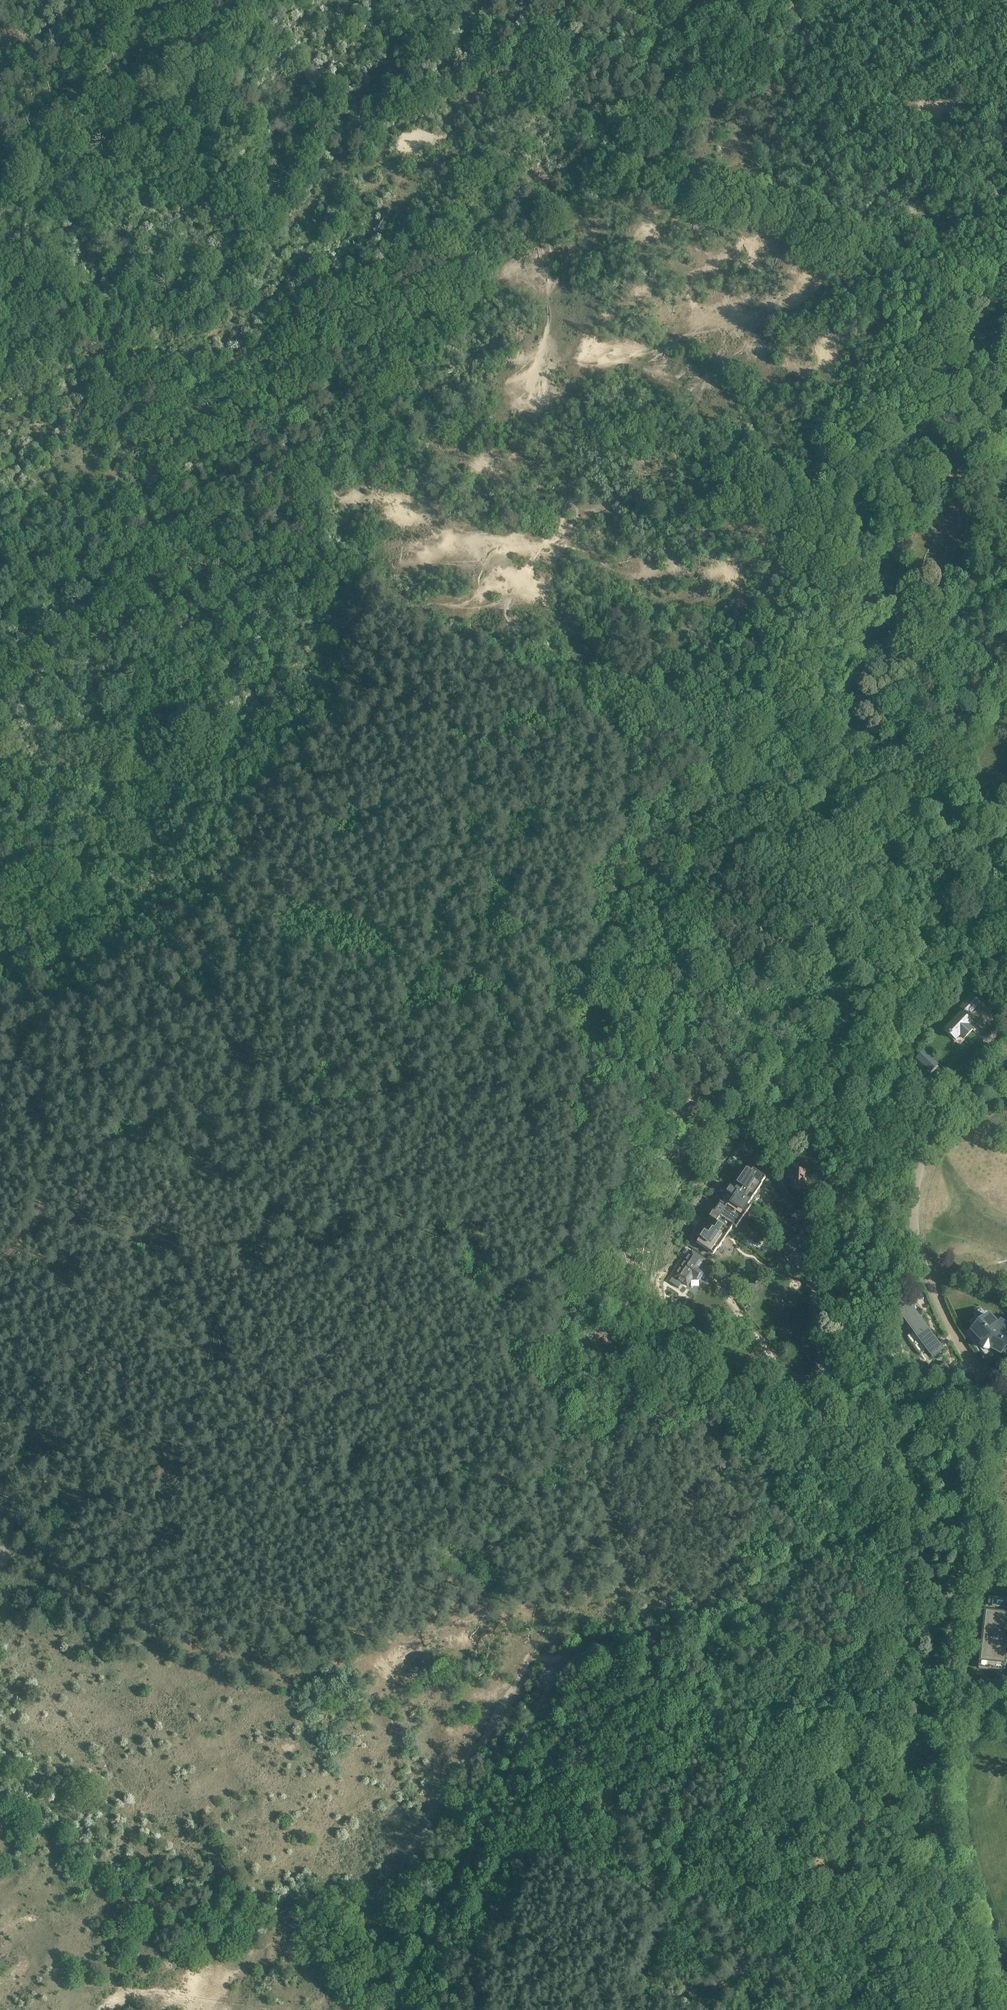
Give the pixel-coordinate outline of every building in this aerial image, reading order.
[(960,1007),(969,1016),(981,1004),(971,995),(960,1007)] [(946,1026),(943,1030),(959,1046),(963,1041),(965,1043),(975,1033),(973,1031),(976,1028),(960,1012),(946,1026)] [(939,1064),(925,1051),(916,1060),(930,1073),(939,1064)] [(737,1149),(749,1157),(756,1147),(744,1139),(737,1149)] [(740,1193),(751,1201),(762,1184),(761,1183),(765,1177),(753,1169),(752,1171),(748,1168),(738,1183),(744,1187),(741,1191),(742,1191),(740,1193)] [(787,1186),(793,1186),(793,1188),(807,1188),(807,1178),(805,1178),(806,1170),(793,1170),(793,1171),(788,1171),(788,1178),(793,1178),(793,1181),(787,1181),(787,1186)] [(721,1202),(744,1218),(751,1208),(748,1205),(751,1201),(740,1193),(742,1191),(741,1191),(732,1184),(721,1202)] [(719,1224),(730,1231),(733,1227),(736,1229),(744,1218),(721,1202),(709,1219),(718,1225),(719,1224)] [(718,1225),(716,1228),(714,1226),(712,1229),(713,1229),(709,1234),(705,1232),(697,1243),(714,1254),(718,1247),(718,1248),(730,1231),(719,1224),(718,1225)] [(782,1249),(790,1258),(810,1241),(802,1232),(782,1249)] [(676,1275),(689,1285),(695,1276),(698,1279),(699,1278),(701,1280),(706,1273),(704,1271),(704,1270),(701,1268),(707,1260),(700,1255),(695,1261),(694,1261),(688,1257),(676,1275)] [(902,1295),(894,1300),(897,1304),(904,1298),(902,1295)] [(942,1349),(909,1305),(900,1312),(932,1356),(942,1349)] [(989,1315),(972,1331),(983,1342),(981,1345),(988,1349),(989,1347),(1005,1356),(1006,1353),(1006,1347),(1004,1345),(1006,1340),(1006,1325),(997,1319),(995,1321),(989,1315)] [(933,1371),(938,1378),(955,1377),(945,1363),(933,1371)] [(1006,1668),(1006,1660),(1006,1638),(1006,1633),(1006,1632),(1006,1631),(1006,1612),(1003,1611),(1004,1601),(989,1599),(989,1596),(988,1596),(984,1630),(985,1630),(984,1636),(981,1663),(981,1664),(981,1665),(1006,1668)]
